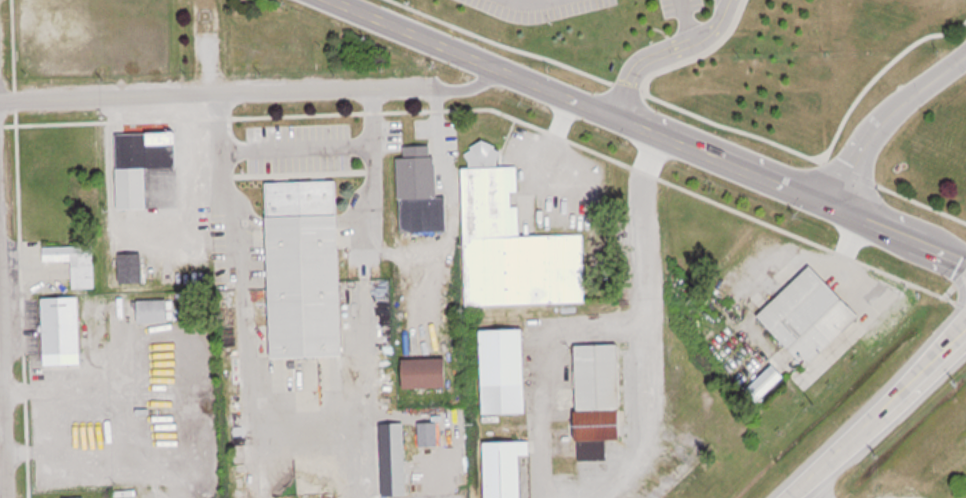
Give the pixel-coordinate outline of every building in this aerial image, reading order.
[(117,133),(119,209),(149,208),(148,167),(179,166),(179,132),(117,133)] [(436,144),(404,145),(404,157),(398,157),(400,232),(450,231),(449,196),(438,196),(436,144)] [(587,303),(585,234),(520,235),(519,191),(520,191),(519,166),(464,168),(467,306),(587,303)] [(269,181),(273,358),(345,356),(341,180),(269,181)] [(74,261),(74,288),(96,288),(96,245),(44,246),(44,262),(74,261)] [(119,253),(119,282),(144,282),(144,253),(119,253)] [(811,368),(864,317),(813,264),(760,316),(811,368)] [(82,297),(45,297),(45,354),(82,354),(82,297)] [(173,300),(139,300),(139,322),(173,322),(173,300)] [(527,329),(483,330),(484,414),(529,413),(527,329)] [(622,344),(577,345),(579,461),(609,460),(609,440),(624,439),(622,344)] [(404,388),(450,388),(450,359),(404,359),(404,388)] [(761,402),(788,376),(776,363),(749,390),(761,402)] [(420,422),(420,447),(440,447),(440,422),(420,422)] [(406,423),(381,423),(383,496),(408,495),(406,423)] [(534,455),(533,441),(487,442),(488,497),(526,497),(524,455),(534,455)]
